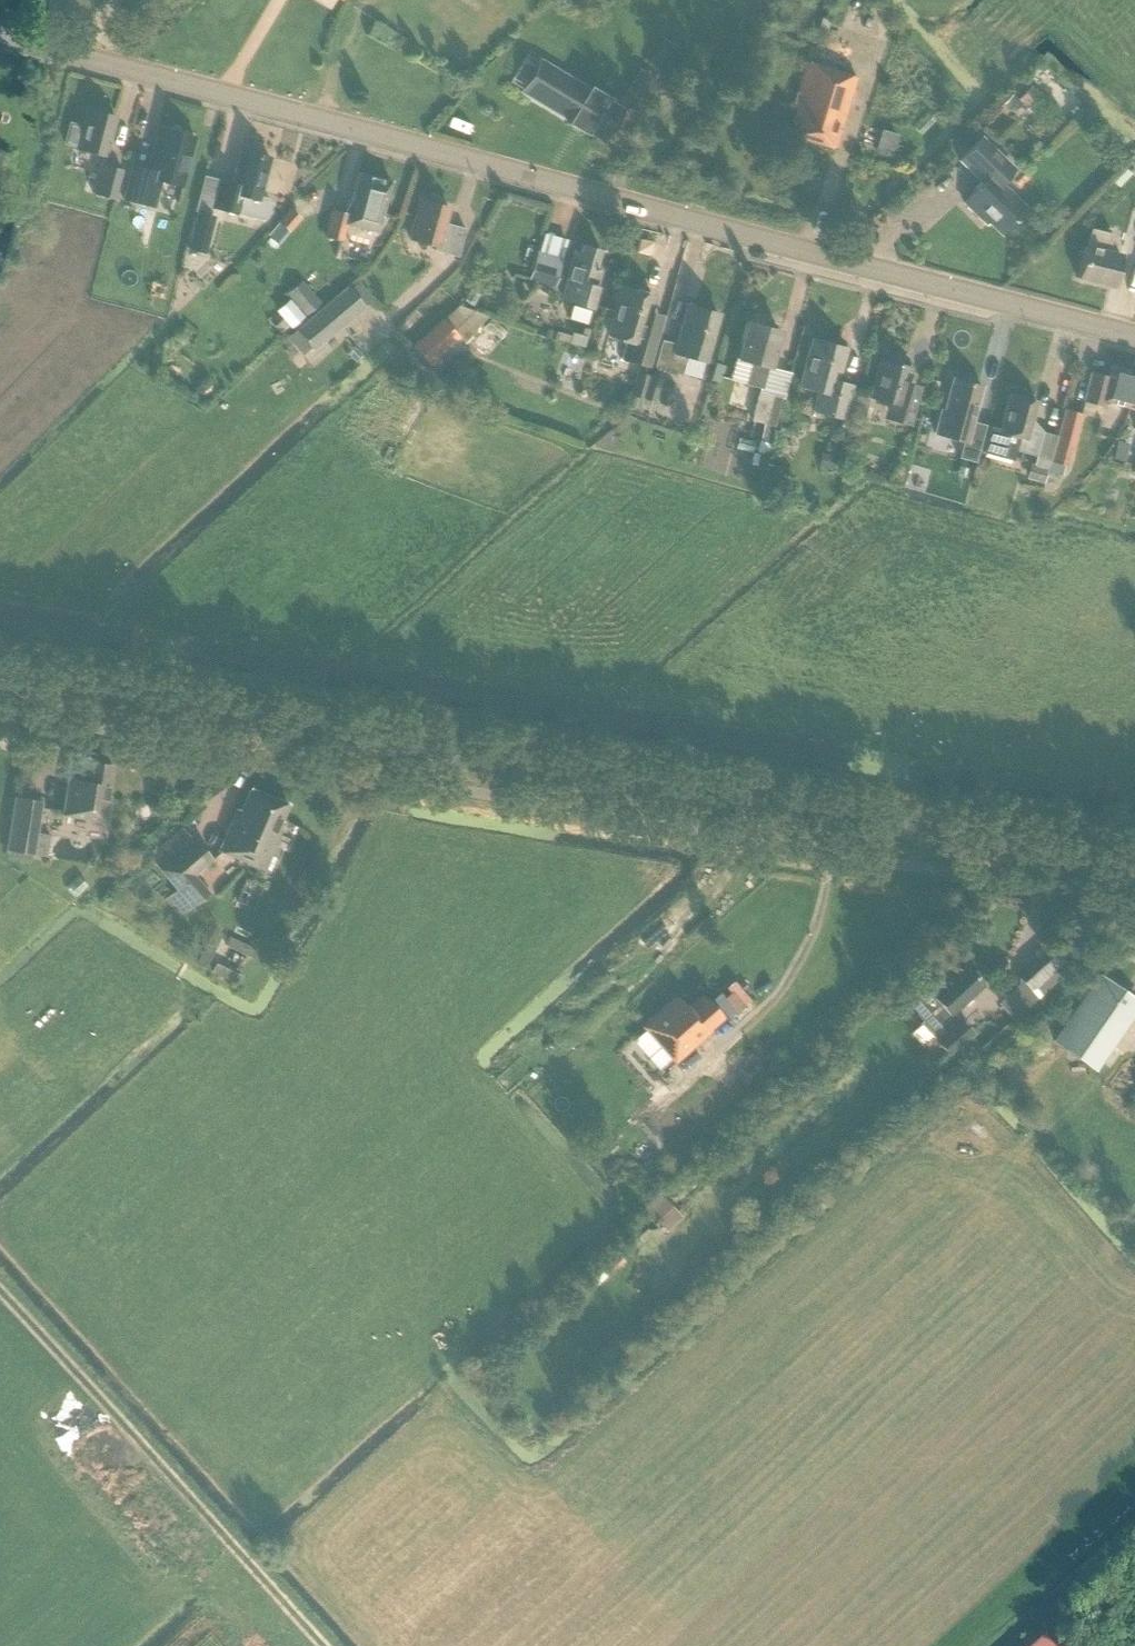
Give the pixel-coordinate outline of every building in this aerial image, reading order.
[(834,147),(856,75),(839,69),(844,54),(821,46),(830,15),(819,11),(812,37),(813,38),(792,107),(796,109),(788,133),(834,147)] [(533,83),(541,68),(513,54),(501,75),(494,70),(489,80),(486,77),(469,106),(497,123),(514,94),(504,88),(508,81),(527,92),(533,83)] [(593,82),(548,56),(541,68),(533,83),(577,109),(575,113),(595,125),(597,120),(613,129),(628,102),(613,93),(616,87),(597,76),(593,82)] [(1033,81),(1018,97),(1039,115),(1053,99),(1033,81)] [(1051,126),(1063,109),(1052,101),(1040,118),(1051,126)] [(104,154),(114,114),(86,107),(82,124),(69,121),(64,140),(77,144),(76,146),(104,154)] [(181,184),(194,135),(157,125),(146,167),(131,163),(122,196),(153,204),(160,178),(181,184)] [(891,154),(897,133),(881,127),(874,149),(891,154)] [(1000,232),(1025,206),(1000,182),(1011,171),(991,151),(994,148),(981,135),(959,158),(982,181),(963,201),(980,217),(982,215),(1000,232)] [(258,194),(269,155),(240,148),(231,182),(218,179),(212,204),(263,218),(268,216),(271,202),(268,197),(258,194)] [(115,198),(122,168),(99,162),(92,192),(115,198)] [(377,231),(382,211),(390,179),(358,171),(347,213),(331,208),(324,234),(341,239),(346,222),(377,231)] [(457,254),(465,227),(444,221),(448,206),(419,198),(409,237),(435,244),(434,248),(457,254)] [(288,231),(301,216),(289,206),(277,220),(278,222),(283,225),(288,231)] [(205,253),(215,215),(196,210),(186,248),(205,253)] [(278,222),(268,233),(278,242),(288,231),(283,225),(278,222)] [(1107,249),(1112,232),(1090,226),(1086,244),(1085,244),(1077,275),(1077,276),(1112,285),(1120,253),(1107,249)] [(590,308),(601,266),(595,264),(600,247),(576,240),(565,277),(570,278),(563,300),(590,308)] [(554,285),(562,257),(536,249),(528,278),(554,285)] [(305,314),(319,302),(301,280),(287,292),(305,314)] [(330,336),(365,307),(347,285),(312,314),(286,336),(300,354),(327,332),(330,336)] [(648,364),(656,336),(641,332),(652,294),(621,285),(608,333),(626,338),(621,357),(648,364)] [(490,293),(480,289),(475,302),(486,306),(490,293)] [(290,327),(303,315),(289,298),(275,309),(282,318),(274,325),(279,332),(288,324),(290,327)] [(479,325),(459,303),(442,318),(442,317),(412,345),(429,364),(459,337),(463,341),(479,325)] [(704,359),(717,312),(687,303),(676,342),(661,338),(653,366),(681,373),(686,354),(704,359)] [(750,418),(773,424),(780,397),(782,397),(787,379),(766,374),(778,329),(745,320),(730,378),(759,386),(750,418)] [(584,346),(589,328),(583,326),(581,334),(571,331),(571,333),(556,330),(554,338),(568,341),(568,342),(584,346)] [(482,327),(469,341),(483,354),(496,340),(482,327)] [(851,416),(857,392),(857,389),(850,388),(852,384),(836,379),(845,347),(811,338),(798,383),(818,389),(813,407),(843,415),(843,414),(851,416)] [(909,423),(916,397),(903,394),(911,365),(880,357),(869,396),(886,401),(882,416),(909,423)] [(718,382),(724,365),(715,362),(709,379),(718,382)] [(1134,378),(1134,370),(1111,364),(1108,375),(1090,370),(1083,398),(1101,403),(1102,398),(1128,405),(1134,378)] [(648,374),(636,370),(629,393),(642,397),(648,374)] [(661,377),(648,374),(642,397),(654,400),(661,377)] [(972,420),(981,385),(952,377),(944,408),(941,407),(934,432),(962,439),(957,456),(975,460),(985,424),(972,420)] [(857,392),(851,416),(867,420),(870,407),(866,406),(868,395),(857,392)] [(1042,429),(1029,426),(1036,400),(1009,392),(1000,428),(989,425),(982,451),(1012,459),(1014,449),(1035,454),(1042,429)] [(1067,465),(1081,412),(1064,408),(1050,460),(1067,465)] [(770,442),(775,424),(764,423),(760,440),(770,442)] [(1128,441),(1116,439),(1112,457),(1124,460),(1128,441)] [(1047,466),(1030,461),(1026,476),(1043,481),(1047,466)] [(106,793),(111,763),(84,759),(81,779),(67,776),(61,813),(104,820),(108,793),(106,793)] [(280,819),(287,802),(249,786),(240,808),(236,807),(220,849),(232,854),(232,856),(265,869),(281,828),(279,827),(282,819),(280,819)] [(46,855),(49,833),(37,831),(42,800),(13,795),(4,848),(46,855)] [(180,826),(147,854),(155,863),(156,862),(159,865),(157,867),(174,888),(163,898),(178,917),(209,891),(194,874),(213,858),(191,833),(188,835),(180,826)] [(253,907),(263,883),(247,876),(236,900),(253,907)] [(203,970),(221,933),(214,929),(196,966),(203,970)] [(250,956),(254,948),(229,935),(225,943),(250,956)] [(1036,995),(1069,965),(1054,948),(1021,978),(1036,995)] [(930,988),(926,983),(907,1001),(916,1011),(915,1012),(921,1018),(919,1021),(947,1052),(970,1031),(952,1011),(982,983),(961,960),(930,988)] [(241,974),(215,961),(211,970),(237,983),(241,974)] [(1134,1011),(1134,997),(1100,972),(1052,1039),(1094,1069),(1134,1011)] [(722,1016),(701,993),(683,1010),(673,998),(642,1026),(666,1052),(667,1051),(676,1061),(705,1035),(703,1033),(722,1016)] [(682,1215),(659,1191),(641,1208),(659,1227),(661,1225),(666,1230),(682,1215)] [(1044,1632),(1029,1645),(1057,1645),(1044,1632)]
